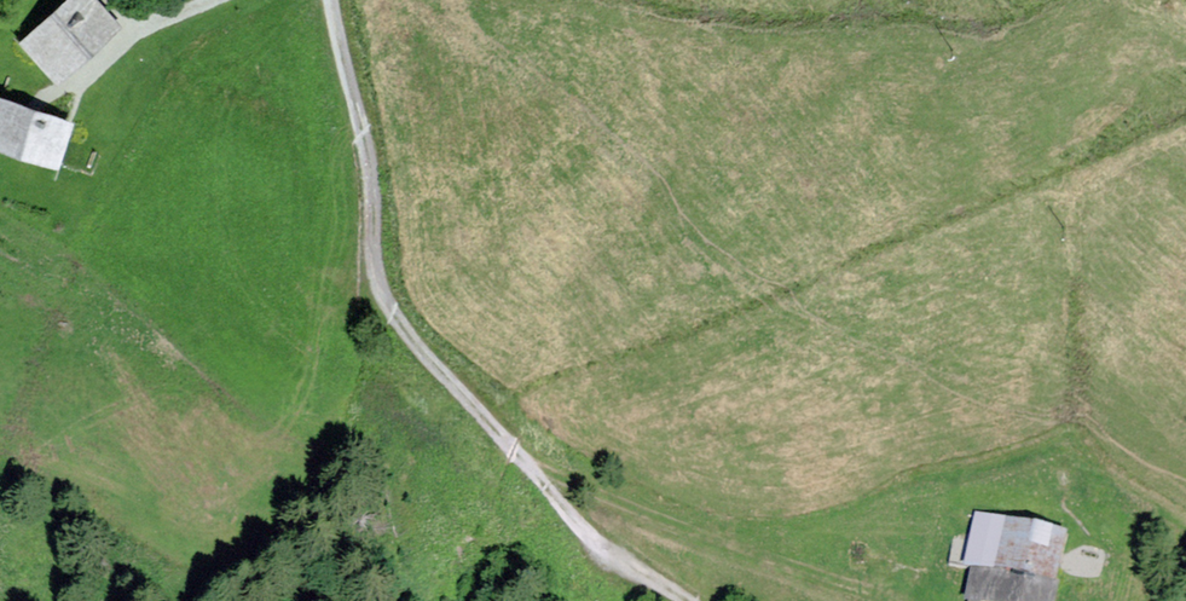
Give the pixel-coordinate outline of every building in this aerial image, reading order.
[(22,43),(59,84),(120,28),(95,0),(70,0),(22,43)] [(0,98),(0,149),(57,169),(73,123),(0,98)] [(985,515),(969,600),(1050,600),(1063,530),(985,515)]
